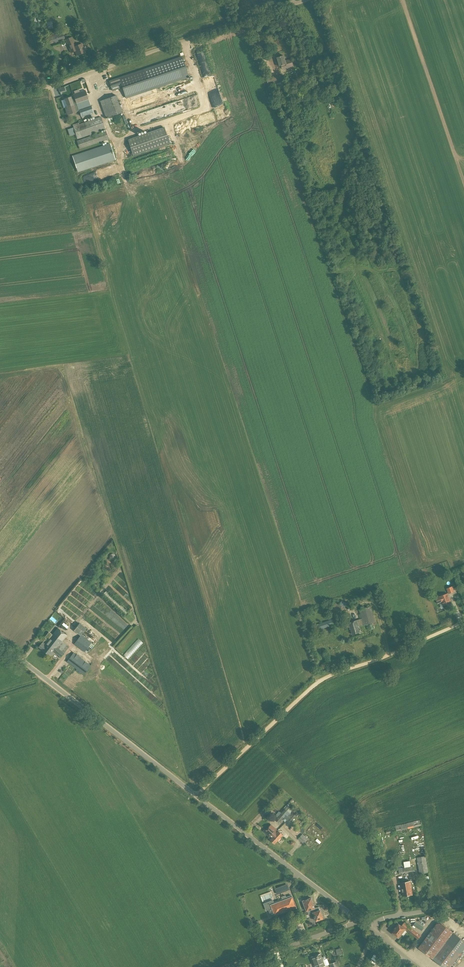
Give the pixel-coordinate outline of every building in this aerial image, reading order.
[(65,41),(62,31),(47,36),(49,43),(54,41),(55,44),(58,43),(57,41),(62,39),(63,42),(65,41)] [(75,51),(77,56),(86,52),(85,51),(87,50),(85,46),(84,47),(82,44),(76,47),(75,46),(73,47),(75,51)] [(286,61),(284,56),(277,58),(278,61),(276,62),(277,66),(279,65),(280,66),(281,66),(283,70),(293,66),(291,59),(286,61)] [(181,58),(110,82),(113,91),(123,88),(126,98),(187,79),(186,74),(188,73),(187,70),(185,70),(181,58)] [(276,84),(284,81),(282,75),(267,80),(269,86),(276,84)] [(78,109),(91,105),(86,90),(73,94),(75,99),(72,100),(71,97),(64,99),(67,107),(65,107),(68,115),(76,112),(76,111),(78,111),(78,109)] [(106,118),(123,112),(116,95),(100,101),(106,118)] [(140,114),(143,124),(184,111),(186,110),(184,107),(185,106),(185,104),(182,105),(183,109),(180,106),(179,102),(172,104),(172,106),(172,107),(174,110),(174,112),(167,114),(164,106),(163,107),(162,108),(155,110),(157,115),(153,110),(140,114)] [(78,109),(78,111),(79,110),(78,109),(79,109),(82,117),(93,113),(91,105),(78,109)] [(105,130),(101,118),(79,125),(79,123),(73,125),(74,127),(67,129),(70,136),(76,134),(77,139),(105,130)] [(133,156),(170,143),(164,127),(127,140),(133,156)] [(79,149),(106,141),(108,140),(106,132),(76,141),(79,149)] [(78,172),(115,160),(110,143),(72,156),(78,172)] [(453,605),(448,594),(434,599),(436,604),(442,602),(444,608),(453,605)] [(339,618),(344,608),(333,602),(328,613),(339,618)] [(363,625),(375,622),(371,606),(359,610),(362,619),(357,620),(348,623),(350,629),(351,629),(352,634),(360,632),(358,627),(363,625)] [(416,630),(426,626),(423,619),(413,623),(416,630)] [(317,630),(334,625),(332,620),(315,625),(317,630)] [(73,631),(80,635),(74,644),(84,652),(91,642),(81,635),(86,628),(79,623),(73,631)] [(62,642),(66,635),(57,628),(48,640),(46,638),(42,643),(39,647),(42,649),(50,656),(53,651),(61,657),(68,647),(62,642)] [(85,676),(86,674),(85,673),(91,665),(74,652),(66,662),(85,676)] [(292,820),(298,813),(293,809),(291,811),(292,812),(288,817),(287,817),(290,813),(285,809),(275,820),(279,823),(284,818),(287,820),(289,822),(291,819),(292,820)] [(397,831),(422,825),(420,820),(395,826),(397,831)] [(275,834),(278,831),(272,825),(265,832),(270,837),(269,838),(270,837),(274,833),(275,834)] [(270,837),(269,838),(275,843),(283,835),(279,831),(278,831),(275,834),(274,833),(270,837)] [(304,844),(308,839),(302,834),(298,839),(304,844)] [(419,874),(428,872),(425,856),(417,857),(419,874)] [(411,881),(401,883),(403,896),(413,894),(411,881)] [(277,894),(290,890),(287,884),(275,888),(277,894)] [(296,906),(292,895),(286,897),(286,896),(282,897),(283,899),(274,902),(273,900),(264,903),(267,910),(272,907),(275,914),(296,906)] [(314,913),(320,910),(319,907),(315,908),(312,898),(303,901),(306,911),(307,911),(308,914),(314,913)] [(320,910),(314,913),(317,921),(323,918),(321,910),(320,910)] [(421,935),(405,922),(402,926),(398,923),(392,932),(399,938),(406,929),(418,939),(421,935)] [(463,949),(463,941),(441,923),(436,923),(418,948),(443,966),(451,966),(463,949)] [(311,957),(315,966),(321,966),(325,965),(321,953),(311,957)]
